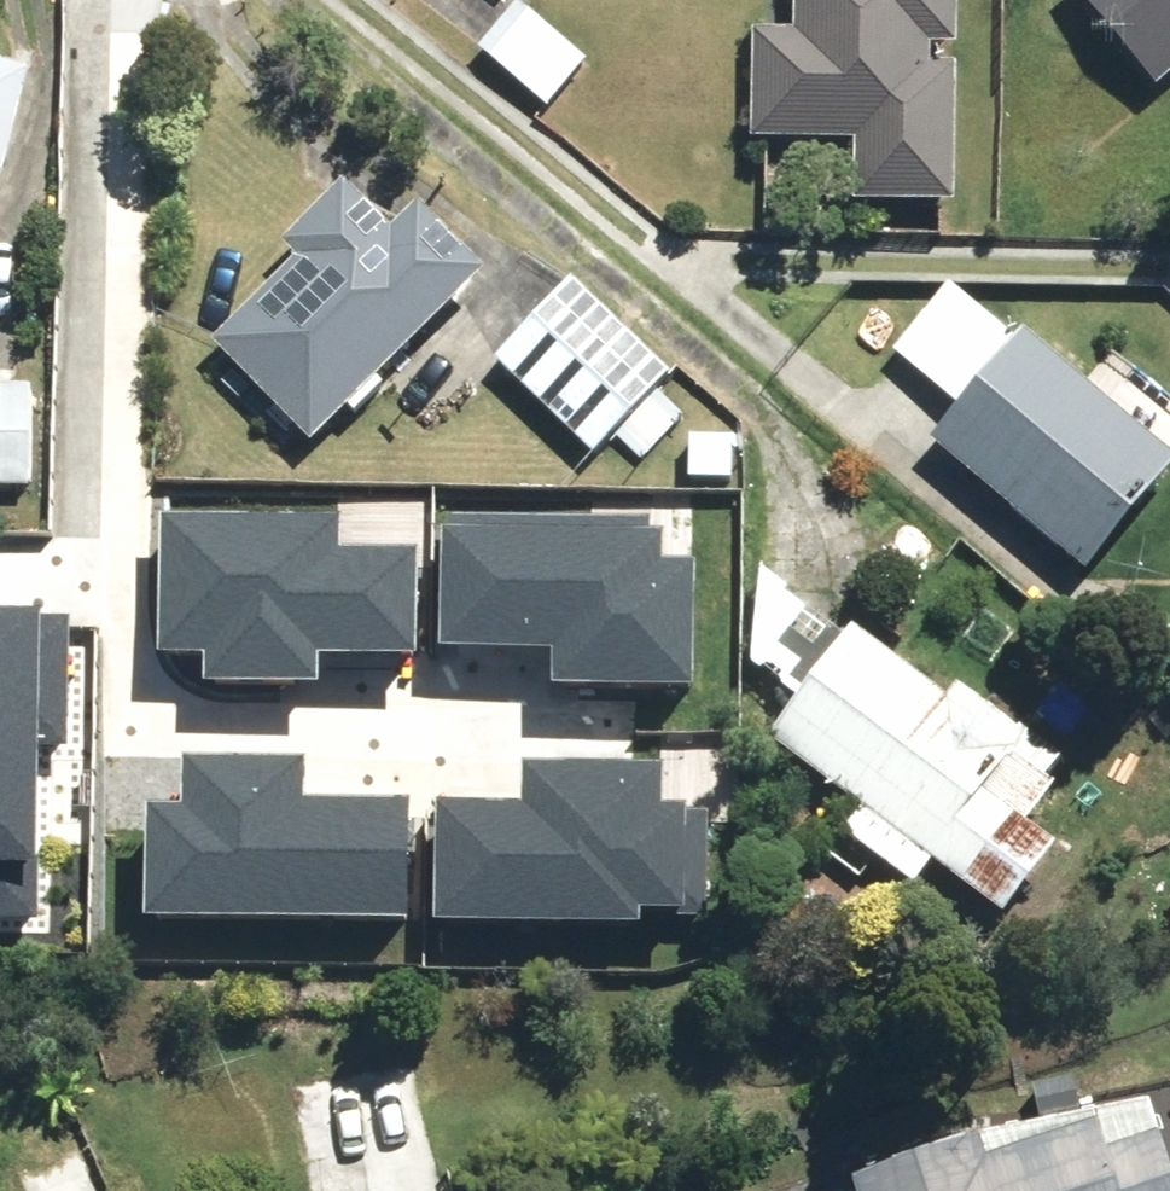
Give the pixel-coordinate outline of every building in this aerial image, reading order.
[(973,0),(809,0),(808,28),(766,28),(764,138),(865,140),(864,202),(970,203),(972,62),(946,62),(946,45),(972,45),(973,0)] [(1167,88),(1169,85),(1169,0),(1095,0),(1167,88)] [(597,62),(525,2),(487,47),(558,107),(597,62)] [(21,176),(50,73),(0,59),(0,196),(21,176)] [(223,342),(323,443),(501,269),(435,202),(409,228),(363,181),(299,243),(311,255),(223,342)] [(580,274),(499,356),(602,455),(682,373),(580,274)] [(1026,339),(960,284),(904,351),(969,406),(1026,339)] [(942,438),(1102,572),(1169,492),(1169,435),(1038,324),(1026,339),(969,406),(942,438)] [(41,386),(0,385),(0,484),(39,485),(41,386)] [(743,438),(698,436),(697,479),(742,480),(743,438)] [(335,516),(160,513),(158,645),(207,645),(207,674),(311,676),(312,647),(413,648),(415,548),(335,547),(335,516)] [(659,529),(444,526),(443,640),(557,641),(556,678),(691,679),(693,560),(658,560),(659,529)] [(948,862),(1019,917),(1076,844),(1067,837),(1086,812),(1064,795),(1071,786),(1060,777),(1074,759),(974,682),(961,699),(863,624),(858,631),(773,566),(760,661),(807,697),(779,733),(876,807),(858,831),(929,886),(948,862)] [(35,912),(37,739),(64,739),(66,615),(39,615),(39,608),(0,608),(0,911),(35,912)] [(280,914),(405,915),(406,800),(302,798),(302,760),(186,758),(186,807),(145,806),(143,912),(280,914)] [(436,800),(435,916),(703,919),(704,802),(659,802),(659,762),(526,761),(525,801),(436,800)] [(292,1081),(314,1190),(414,1190),(387,1062),(292,1081)] [(870,1190),(1169,1190),(1169,1138),(1130,1151),(1120,1122),(1006,1159),(998,1136),(866,1179),(870,1190)]
